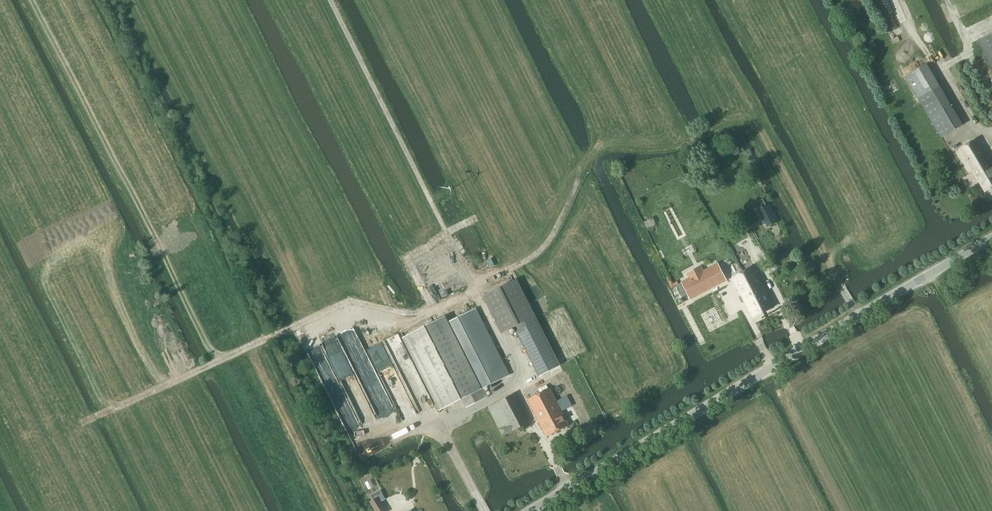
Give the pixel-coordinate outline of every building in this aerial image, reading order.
[(978,40),(991,67),(991,33),(978,40)] [(941,137),(962,125),(926,64),(905,76),(941,137)] [(985,192),(991,188),(991,169),(975,140),(959,149),(985,192)] [(739,154),(740,151),(738,147),(735,146),(732,148),(731,151),(732,154),(735,155),(739,154)] [(767,227),(776,222),(767,205),(758,210),(767,227)] [(682,297),(688,294),(690,299),(726,280),(718,263),(676,286),(682,297)] [(753,266),(743,272),(763,312),(774,307),(753,266)] [(743,272),(733,277),(753,317),(763,312),(743,272)] [(560,365),(517,279),(484,296),(502,333),(514,327),(538,376),(560,365)] [(462,399),(466,408),(488,396),(484,387),(509,375),(476,309),(448,323),(445,317),(402,339),(439,411),(462,399)] [(550,388),(527,399),(535,415),(546,437),(569,425),(561,411),(572,406),(566,395),(556,401),(550,388)] [(503,436),(529,423),(515,393),(488,407),(503,436)] [(370,502),(376,510),(387,510),(381,502),(385,499),(380,490),(371,496),(374,500),(370,502)]
